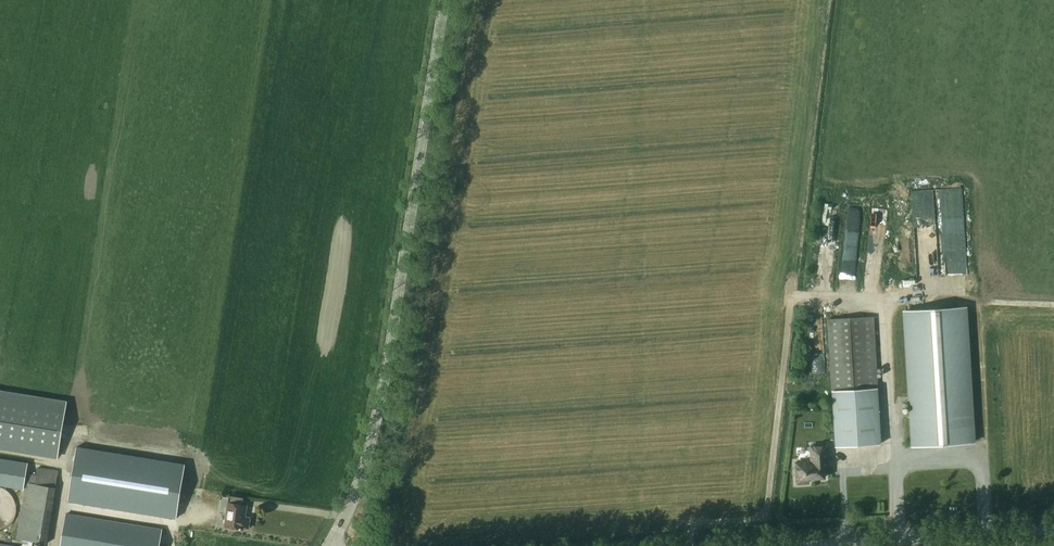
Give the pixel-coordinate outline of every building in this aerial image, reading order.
[(967,273),(964,189),(921,190),(921,199),(916,199),(917,218),(928,217),(927,206),(938,206),(940,274),(967,273)] [(864,277),(880,279),(888,212),(872,210),(864,277)] [(905,312),(914,446),(973,442),(965,308),(905,312)] [(881,444),(876,369),(874,316),(827,319),(831,372),(836,446),(881,444)] [(58,457),(67,403),(0,392),(0,448),(58,457)] [(827,445),(811,446),(812,461),(796,462),(798,483),(809,483),(809,478),(825,477),(824,461),(828,461),(827,445)] [(69,502),(176,520),(185,465),(78,447),(69,502)] [(24,489),(28,463),(0,458),(0,486),(24,489)] [(30,474),(28,483),(26,482),(16,539),(47,543),(56,487),(59,471),(37,467),(36,475),(30,474)] [(250,518),(245,517),(247,505),(243,505),(244,498),(229,495),(228,503),(225,526),(243,529),(244,528),(248,528),(250,518)] [(160,543),(161,529),(125,523),(122,537),(120,537),(123,522),(110,520),(66,513),(61,545),(159,545),(160,543)]
